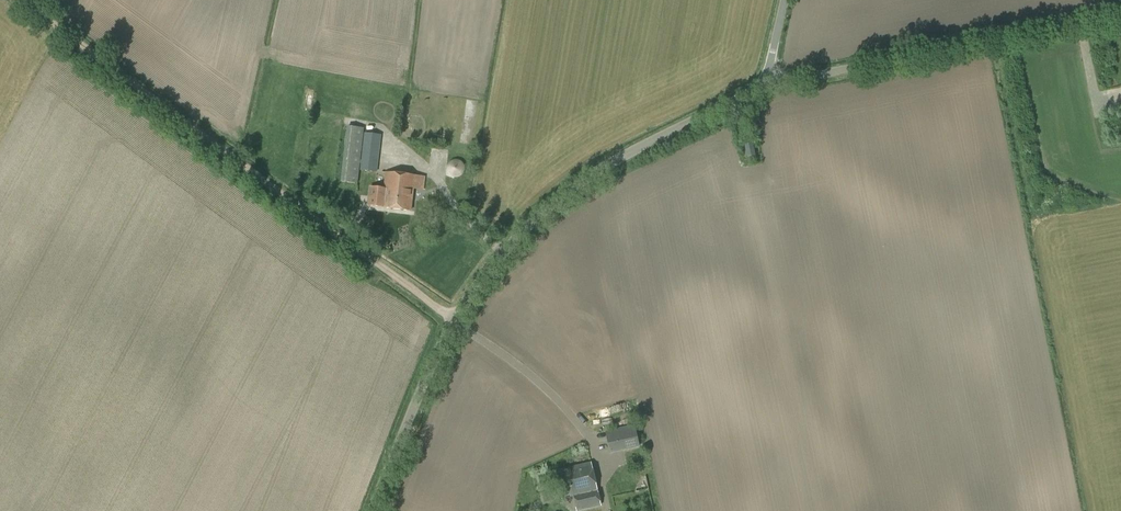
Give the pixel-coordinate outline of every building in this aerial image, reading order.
[(357,184),(364,128),(347,127),(341,182),(357,184)] [(748,158),(755,156),(752,143),(745,145),(748,158)] [(362,156),(360,170),(376,172),(378,158),(362,156)] [(425,190),(426,178),(387,173),(385,189),(372,188),(370,206),(411,211),(414,189),(425,190)] [(612,454),(640,447),(635,426),(607,433),(612,454)] [(600,504),(591,465),(558,472),(564,498),(574,496),(577,509),(600,504)]
